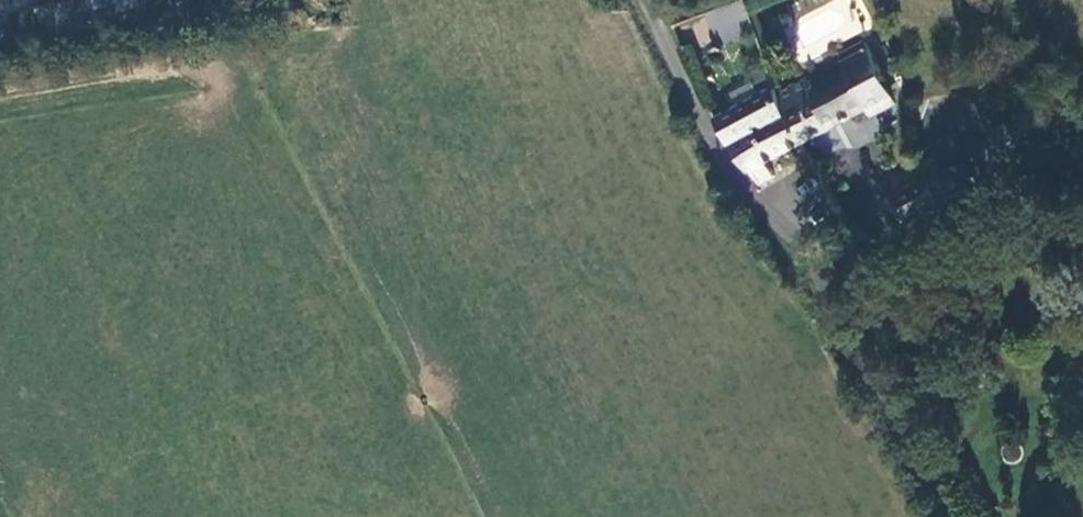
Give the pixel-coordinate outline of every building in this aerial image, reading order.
[(720,46),(758,30),(744,0),(740,0),(707,15),(720,46)] [(899,0),(875,0),(879,9),(899,1),(899,0)] [(868,44),(842,57),(849,73),(814,90),(810,80),(783,92),(779,95),(802,143),(870,110),(874,119),(895,108),(883,85),(888,82),(868,44)] [(779,86),(770,65),(749,75),(760,97),(713,123),(742,174),(748,171),(757,185),(773,177),(764,163),(802,143),(779,95),(783,92),(779,86)] [(966,163),(942,174),(955,201),(979,189),(966,163)] [(894,198),(909,225),(955,201),(942,174),(929,180),(894,198)]
